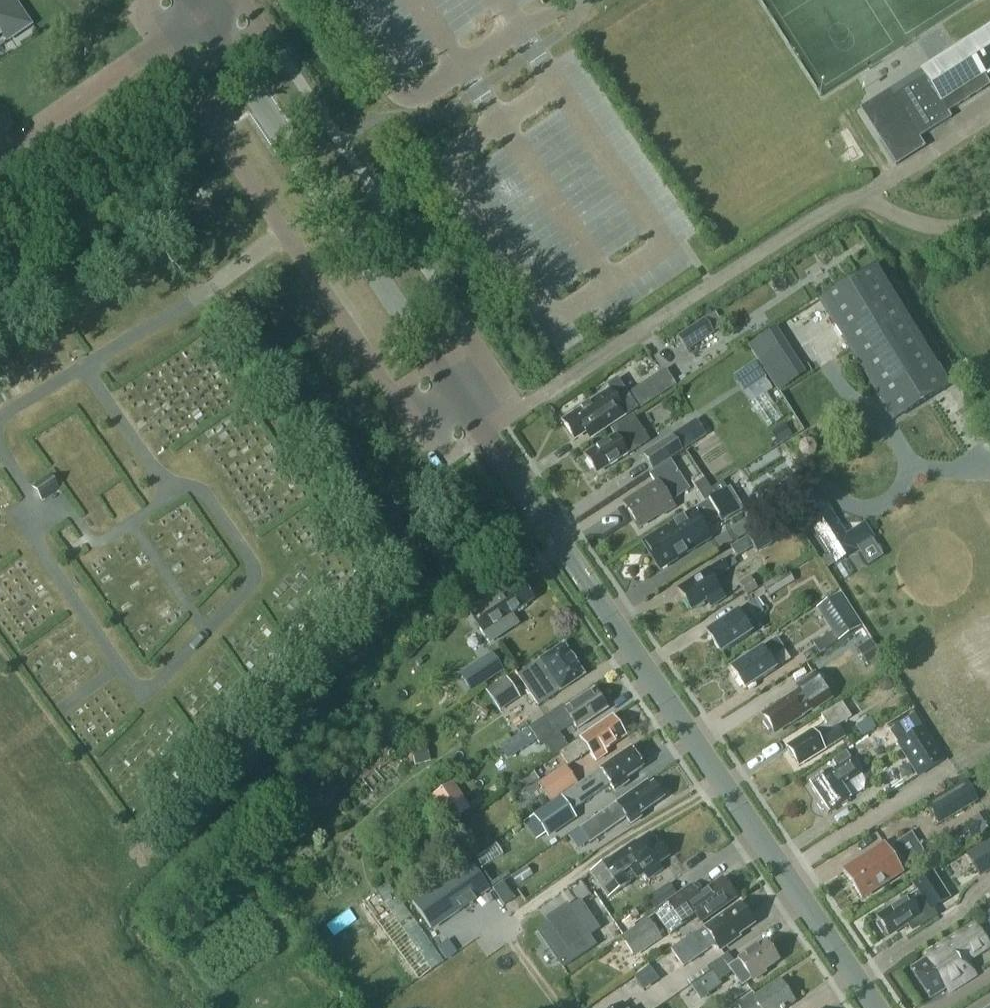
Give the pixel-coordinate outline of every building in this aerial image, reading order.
[(3,32),(8,40),(28,26),(16,8),(18,6),(14,0),(0,0),(0,34),(3,32)] [(877,106),(887,123),(888,122),(887,121),(890,119),(897,131),(894,133),(894,132),(880,140),(897,166),(925,148),(920,139),(952,118),(948,112),(989,86),(989,84),(985,76),(989,73),(989,29),(931,66),(921,72),(924,77),(893,96),(877,106)] [(873,264),(818,299),(851,353),(891,418),(947,384),(873,264)] [(714,334),(705,321),(678,338),(687,352),(714,334)] [(776,329),(748,345),(777,391),(805,375),(776,329)] [(753,362),(740,371),(751,387),(765,378),(753,362)] [(652,379),(631,393),(641,408),(662,395),(652,379)] [(590,439),(618,421),(618,422),(637,410),(618,380),(608,387),(611,392),(603,397),(602,396),(589,404),(573,414),(574,415),(563,423),(574,439),(585,431),(590,439)] [(611,429),(615,435),(597,446),(599,448),(585,457),(596,473),(609,464),(610,466),(649,441),(632,415),(611,429)] [(785,424),(771,433),(778,444),(792,435),(785,424)] [(673,434),(643,454),(653,470),(683,450),(673,434)] [(802,456),(810,458),(815,455),(816,448),(813,442),(805,441),(800,445),(799,450),(802,456)] [(674,508),(670,501),(689,490),(670,461),(650,474),(656,483),(624,503),(640,527),(663,512),(664,514),(674,508)] [(43,498),(58,488),(50,476),(35,486),(43,498)] [(697,483),(707,498),(716,492),(707,477),(697,483)] [(704,542),(702,539),(708,536),(703,527),(720,517),(727,519),(740,510),(727,489),(693,511),(692,510),(658,532),(661,536),(647,544),(661,566),(676,557),(678,560),(687,554),(685,551),(689,549),(688,548),(693,545),(695,548),(704,542)] [(839,522),(818,535),(835,564),(857,551),(846,533),(839,522)] [(762,527),(748,535),(758,552),(772,544),(762,527)] [(741,540),(730,546),(737,557),(747,551),(741,540)] [(711,607),(725,598),(713,580),(728,570),(723,561),(708,570),(707,570),(678,589),(692,610),(707,600),(711,607)] [(769,596),(794,581),(787,570),(763,585),(769,596)] [(505,591),(497,580),(463,603),(490,643),(518,624),(512,614),(533,600),(521,581),(505,591)] [(838,641),(861,626),(839,593),(816,608),(838,641)] [(737,612),(736,612),(707,632),(721,653),(751,633),(744,624),(762,612),(754,601),(737,612)] [(746,689),(775,669),(768,659),(783,648),(776,638),(761,648),(731,668),(746,689)] [(869,640),(856,649),(868,667),(882,658),(869,640)] [(538,706),(553,696),(561,690),(584,675),(563,644),(541,660),(533,665),(518,675),(538,706)] [(491,653),(470,667),(482,685),(503,671),(491,653)] [(766,719),(762,722),(768,731),(772,728),(775,732),(791,721),(792,723),(800,717),(799,716),(801,714),(810,708),(811,707),(813,710),(831,699),(815,674),(797,686),(800,691),(799,692),(790,698),(764,716),(766,719)] [(887,676),(877,683),(883,693),(894,686),(887,676)] [(486,690),(498,708),(517,694),(506,677),(486,690)] [(562,705),(552,712),(529,727),(529,728),(535,737),(537,740),(539,743),(556,731),(557,732),(573,722),(577,728),(607,709),(594,690),(564,709),(562,705)] [(839,725),(852,717),(843,702),(822,715),(827,724),(824,727),(824,726),(815,732),(813,730),(787,747),(789,749),(788,752),(792,758),(794,759),(799,766),(812,758),(813,759),(826,750),(846,737),(839,725)] [(570,745),(559,752),(569,767),(590,753),(596,761),(607,754),(604,750),(625,736),(612,717),(580,738),(581,739),(570,745)] [(885,729),(893,741),(908,731),(900,720),(885,729)] [(945,760),(923,726),(896,743),(919,777),(945,760)] [(529,728),(510,740),(518,753),(537,740),(535,737),(529,728)] [(426,745),(411,748),(416,766),(431,762),(426,745)] [(562,796),(533,815),(533,816),(545,834),(567,820),(572,810),(610,784),(615,791),(628,783),(625,779),(642,768),(640,764),(641,761),(639,757),(635,757),(630,749),(562,796)] [(826,810),(828,813),(849,799),(842,788),(862,775),(853,762),(846,751),(832,761),(837,769),(832,772),(831,771),(810,785),(820,800),(817,801),(816,804),(820,810),(824,811),(826,810)] [(553,773),(539,783),(551,802),(578,784),(569,771),(557,779),(553,773)] [(331,779),(315,795),(319,799),(335,783),(331,779)] [(938,823),(976,800),(964,780),(926,803),(938,823)] [(590,842),(609,828),(625,817),(631,825),(641,818),(640,815),(663,798),(662,797),(663,793),(658,786),(654,785),(653,784),(649,786),(647,783),(616,804),(598,816),(592,821),(580,828),(590,842)] [(448,826),(471,810),(453,784),(430,799),(448,826)] [(973,838),(989,828),(989,819),(985,811),(964,824),(973,838)] [(892,845),(892,846),(887,849),(884,844),(844,871),(862,898),(902,872),(899,867),(904,864),(905,864),(924,852),(911,832),(892,845)] [(667,857),(656,842),(653,844),(649,838),(650,837),(649,836),(637,845),(635,843),(621,853),(592,873),(609,898),(629,884),(621,872),(630,866),(638,877),(644,873),(649,879),(662,870),(657,863),(667,857)] [(981,845),(989,860),(989,840),(981,845)] [(469,859),(411,900),(432,930),(490,889),(469,859)] [(528,866),(511,877),(517,886),(533,875),(528,866)] [(507,879),(497,883),(503,901),(514,897),(507,879)] [(691,885),(666,903),(668,906),(657,914),(671,934),(688,922),(687,920),(695,914),(701,923),(736,899),(722,879),(698,896),(691,885)] [(880,922),(876,924),(882,933),(886,931),(888,935),(908,922),(912,930),(935,915),(932,910),(943,903),(929,882),(922,886),(916,891),(908,897),(907,896),(890,907),(891,910),(877,918),(880,922)] [(374,893),(363,901),(372,914),(418,980),(443,962),(388,883),(374,893)] [(647,898),(655,909),(676,895),(668,884),(647,898)] [(562,969),(596,946),(590,935),(599,929),(580,902),(570,909),(568,905),(547,919),(549,922),(536,930),(562,969)] [(684,968),(705,953),(704,952),(708,949),(709,950),(719,949),(754,925),(739,904),(705,928),(705,929),(694,937),(693,936),(672,951),(684,968)] [(635,957),(662,938),(648,918),(621,936),(635,957)] [(927,953),(930,957),(910,969),(930,1000),(949,987),(952,991),(977,975),(965,957),(988,943),(975,922),(927,953)] [(735,962),(729,954),(709,967),(712,972),(692,986),(701,999),(721,985),(719,981),(732,972),(742,986),(752,979),(752,980),(754,978),(757,979),(762,976),(763,972),(779,961),(765,941),(738,960),(735,962)] [(780,980),(755,996),(753,992),(736,1003),(739,1007),(785,1007),(794,1002),(780,980)]
